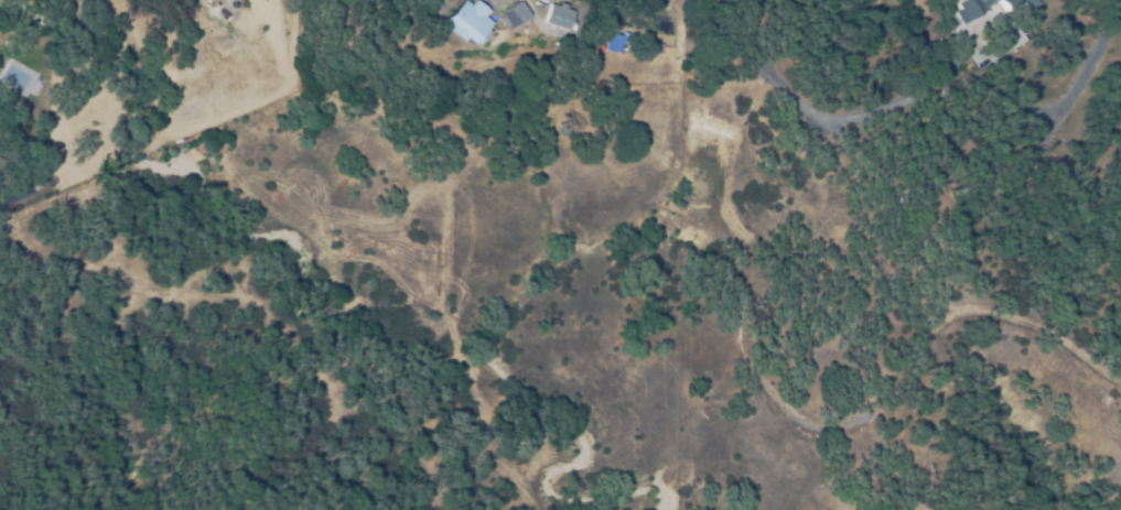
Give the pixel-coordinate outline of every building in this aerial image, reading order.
[(491,46),(508,21),(501,16),(505,10),(490,0),(483,0),(464,26),(491,46)] [(955,7),(965,0),(975,0),(979,6),(987,0),(1031,0),(1035,6),(1023,13),(1017,6),(1002,15),(994,4),(961,26),(952,14),(958,11),(955,7)] [(574,10),(568,30),(542,21),(549,1),(574,10)] [(588,8),(562,1),(556,22),(582,29),(588,8)] [(464,2),(471,8),(475,2),(488,12),(483,19),(489,24),(474,44),(466,39),(463,43),(450,33),(453,29),(446,24),(464,2)] [(502,13),(519,2),(531,20),(513,32),(502,13)] [(625,34),(623,51),(606,48),(608,32),(625,34)] [(661,43),(659,54),(647,52),(649,41),(661,43)] [(590,51),(591,42),(605,43),(604,52),(590,51)]
